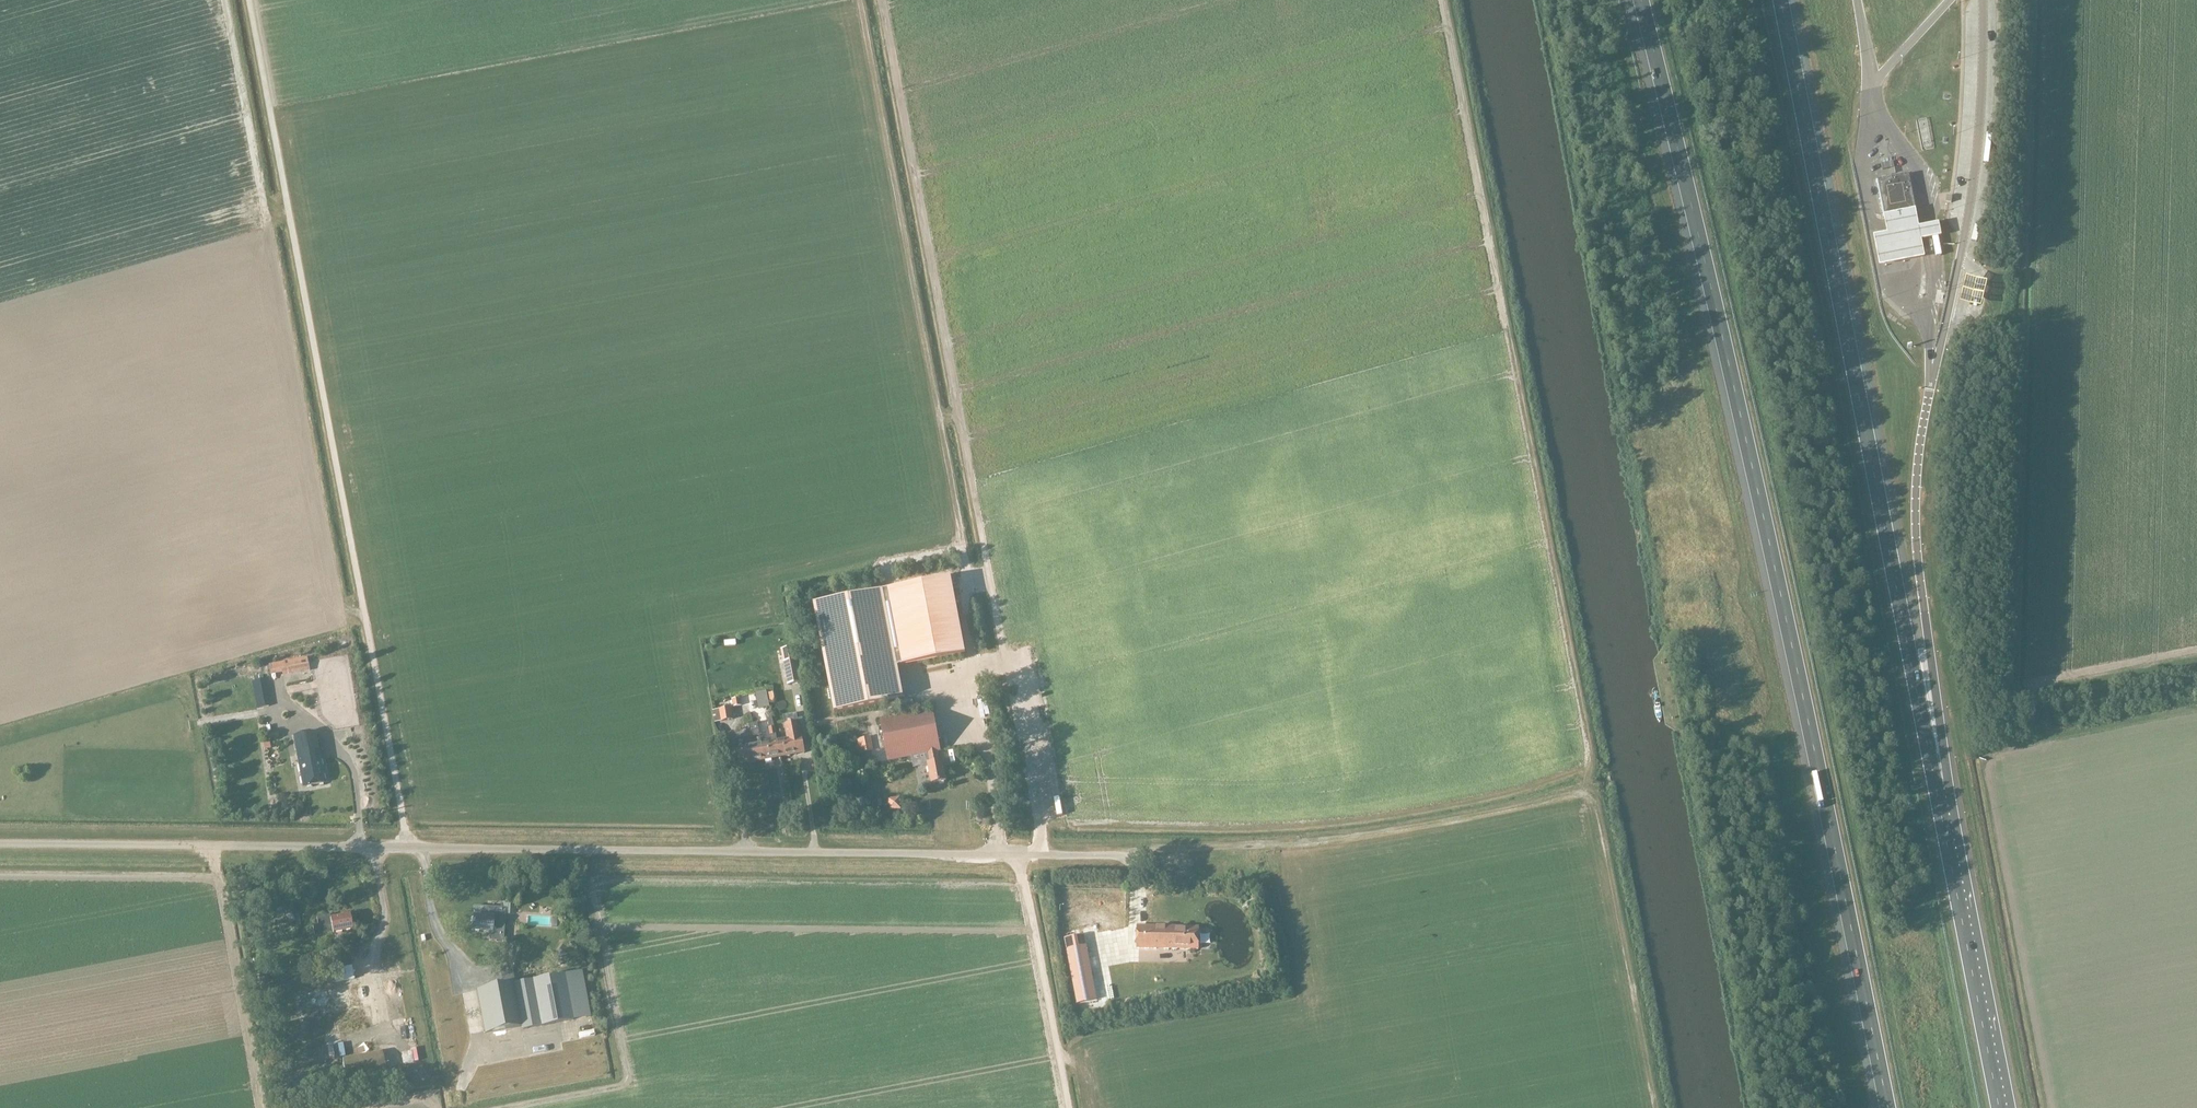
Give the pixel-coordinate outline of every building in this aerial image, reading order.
[(1904,173),(1911,169),(1900,149),(1893,153),(1904,173)] [(1908,175),(1876,181),(1883,217),(1916,211),(1908,175)] [(1940,240),(1937,226),(1919,229),(1916,211),(1883,217),(1887,236),(1873,238),(1879,269),(1925,260),(1922,244),(1940,240)] [(963,655),(949,579),(868,595),(883,671),(963,655)] [(883,671),(868,595),(814,605),(834,714),(889,703),(888,700),(903,698),(900,682),(885,685),(883,671)] [(306,658),(268,665),(270,676),(282,673),(282,676),(309,671),(306,658)] [(782,663),(786,685),(800,683),(796,661),(782,663)] [(319,674),(311,674),(311,686),(319,686),(319,674)] [(257,709),(269,706),(264,679),(251,681),(257,709)] [(769,707),(766,692),(755,694),(758,709),(769,707)] [(740,698),(732,700),(734,707),(742,706),(740,698)] [(721,722),(734,719),(731,707),(719,710),(721,722)] [(931,784),(946,781),(942,762),(939,762),(937,752),(940,751),(932,711),(880,721),(888,761),(928,753),(930,764),(928,765),(931,784)] [(777,741),(780,757),(804,753),(798,722),(785,725),(787,739),(777,741)] [(780,757),(777,741),(775,727),(769,728),(771,742),(762,744),(765,760),(780,757)] [(737,750),(740,764),(748,762),(749,763),(765,760),(762,744),(759,730),(750,732),(751,737),(744,739),(746,748),(737,750)] [(303,787),(325,783),(315,732),(294,736),(303,787)] [(871,750),(869,737),(860,739),(862,752),(871,750)] [(765,796),(769,811),(784,807),(780,793),(765,796)] [(886,799),(887,814),(900,813),(899,798),(886,799)] [(473,916),(473,930),(490,931),(489,941),(504,941),(506,908),(487,907),(486,917),(473,916)] [(351,929),(348,915),(329,919),(329,915),(315,917),(317,925),(311,926),(313,936),(351,929)] [(525,925),(546,929),(548,919),(527,915),(525,925)] [(1188,949),(1198,950),(1198,928),(1137,927),(1137,949),(1175,949),(1175,962),(1188,963),(1188,949)] [(382,930),(361,934),(368,970),(388,967),(382,930)] [(1092,932),(1091,947),(1115,947),(1115,933),(1092,932)] [(1096,1000),(1084,936),(1065,939),(1077,1004),(1096,1000)] [(522,1026),(522,1028),(591,1017),(583,972),(582,970),(573,972),(514,982),(514,984),(476,990),(484,1033),(522,1026)] [(319,1028),(357,1021),(352,993),(314,1000),(319,1028)] [(380,1055),(351,1060),(355,1081),(384,1076),(380,1055)]
